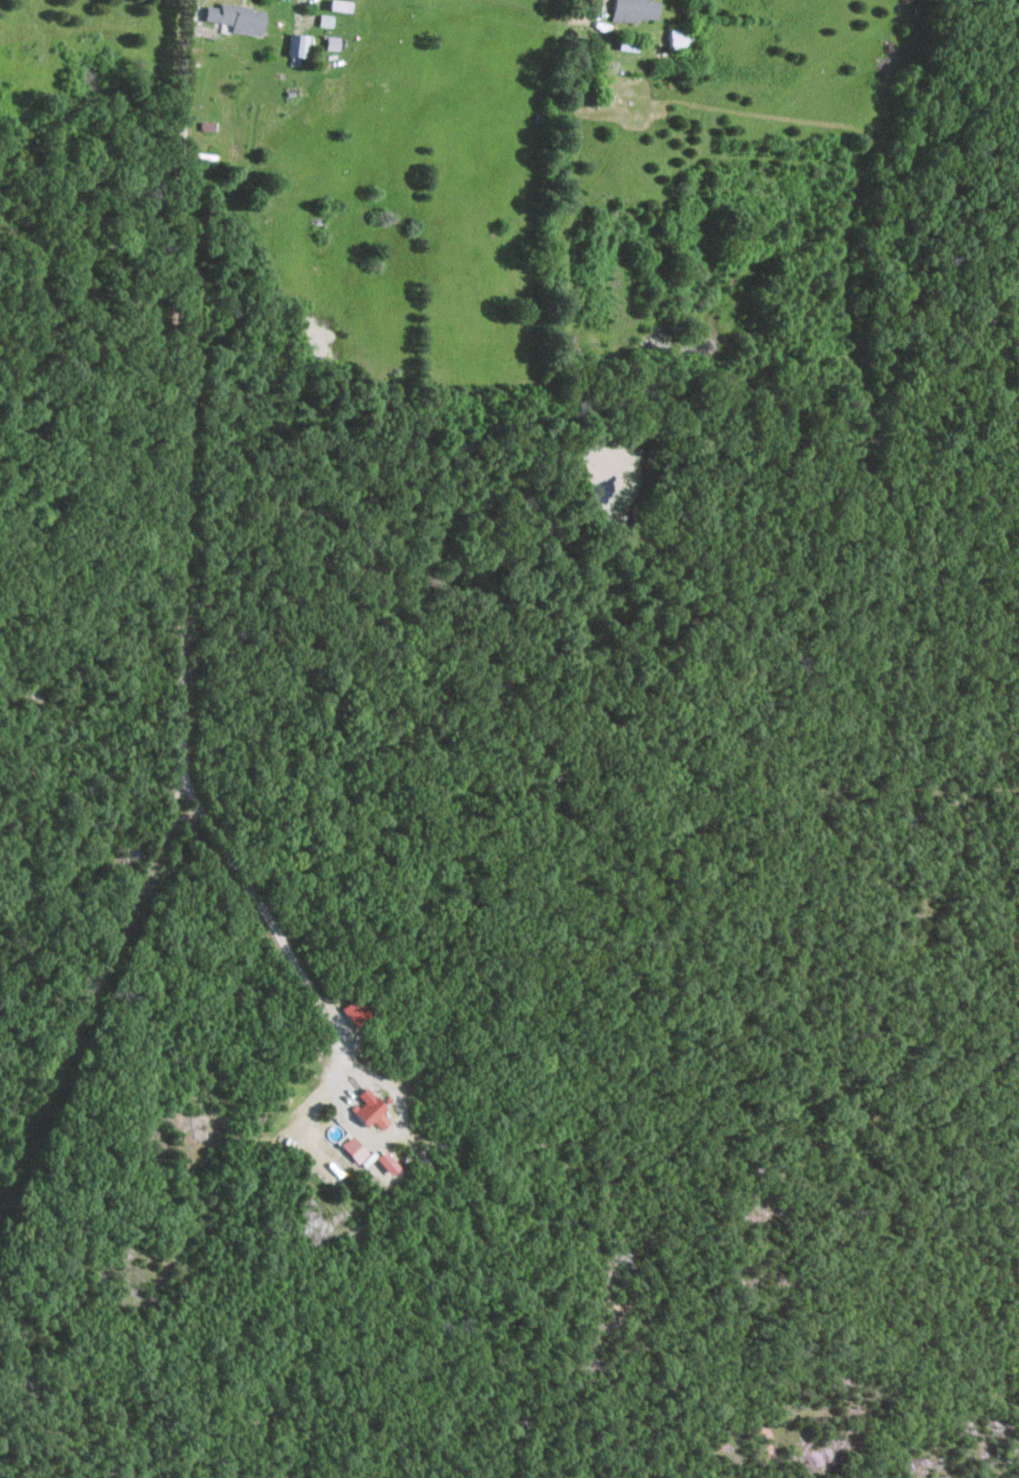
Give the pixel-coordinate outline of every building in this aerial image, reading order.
[(652,27),(655,2),(633,0),(609,0),(607,22),(652,27)] [(227,27),(226,35),(257,38),(260,11),(214,7),(214,10),(199,9),(198,24),(227,27)] [(686,32),(664,32),(664,53),(686,53),(686,32)] [(300,68),(300,38),(288,38),(288,68),(300,68)]
